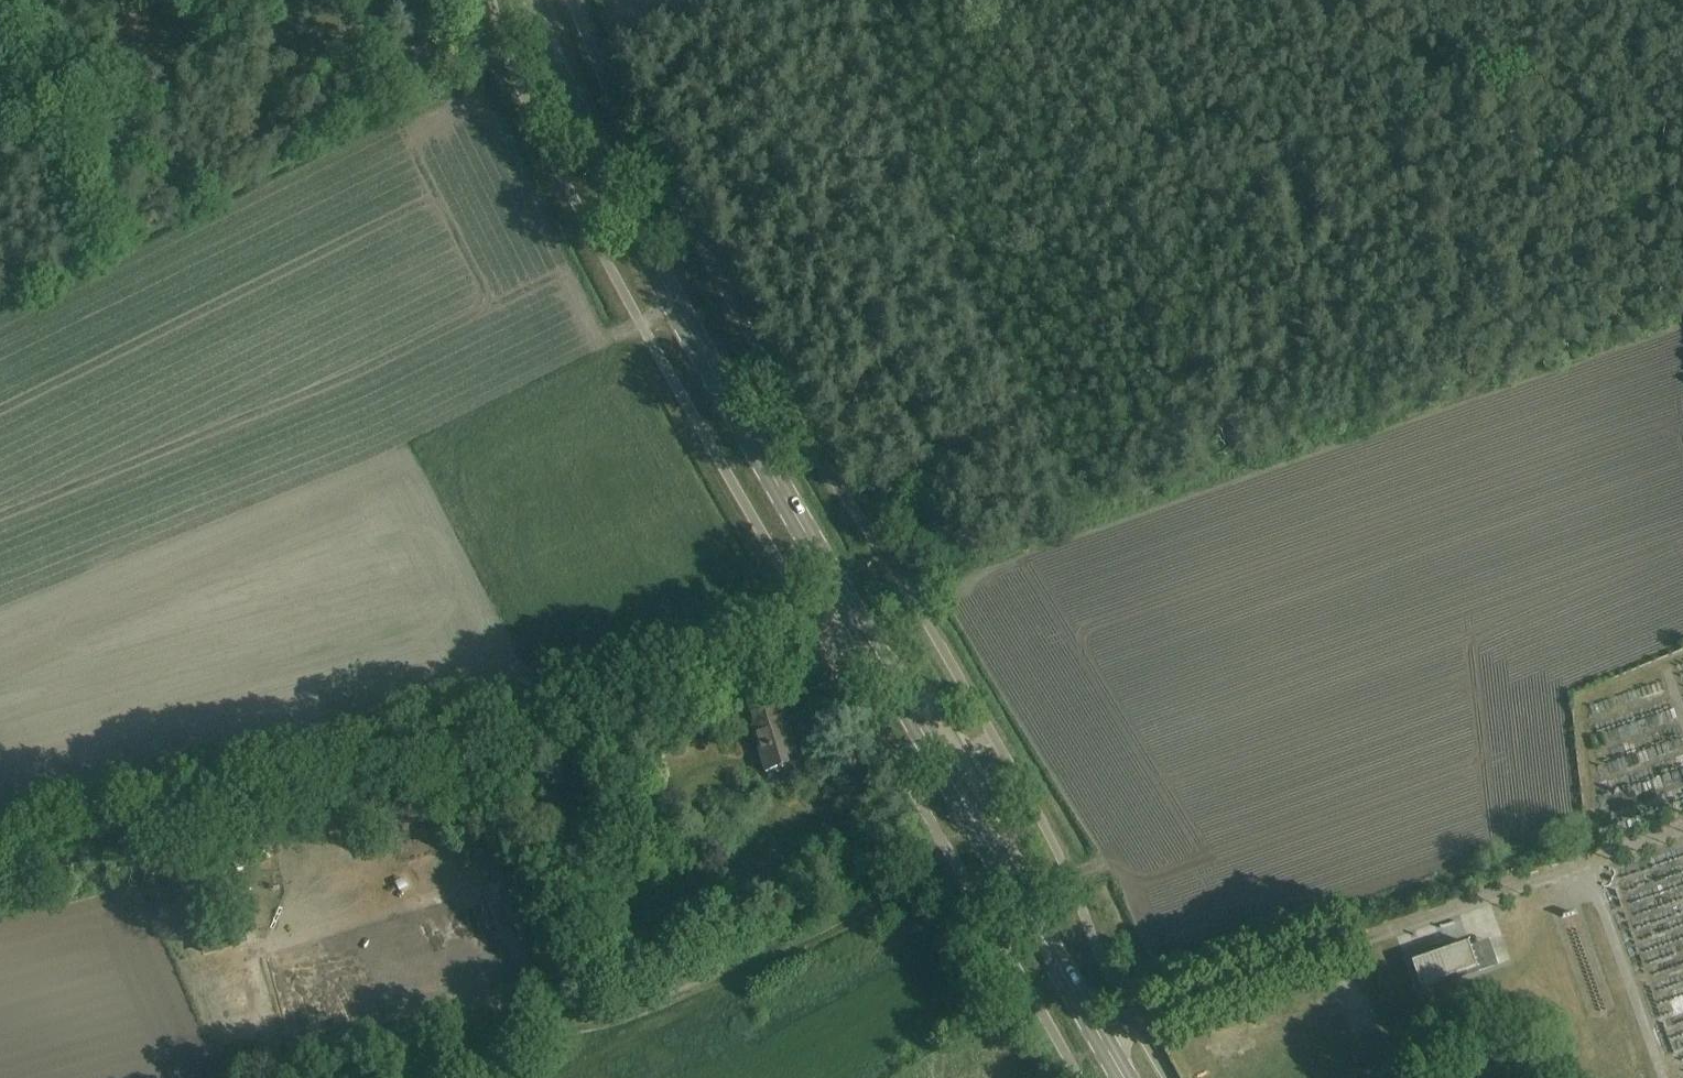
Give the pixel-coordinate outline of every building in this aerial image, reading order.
[(746,694),(753,715),(756,726),(755,727),(770,773),(801,763),(776,685),(746,694)] [(441,796),(444,809),(459,805),(456,793),(441,796)] [(1416,962),(1423,983),(1425,987),(1476,969),(1468,944),(1449,950),(1446,943),(1432,947),(1435,955),(1416,962)] [(235,1009),(246,1010),(248,991),(237,990),(235,1009)]
